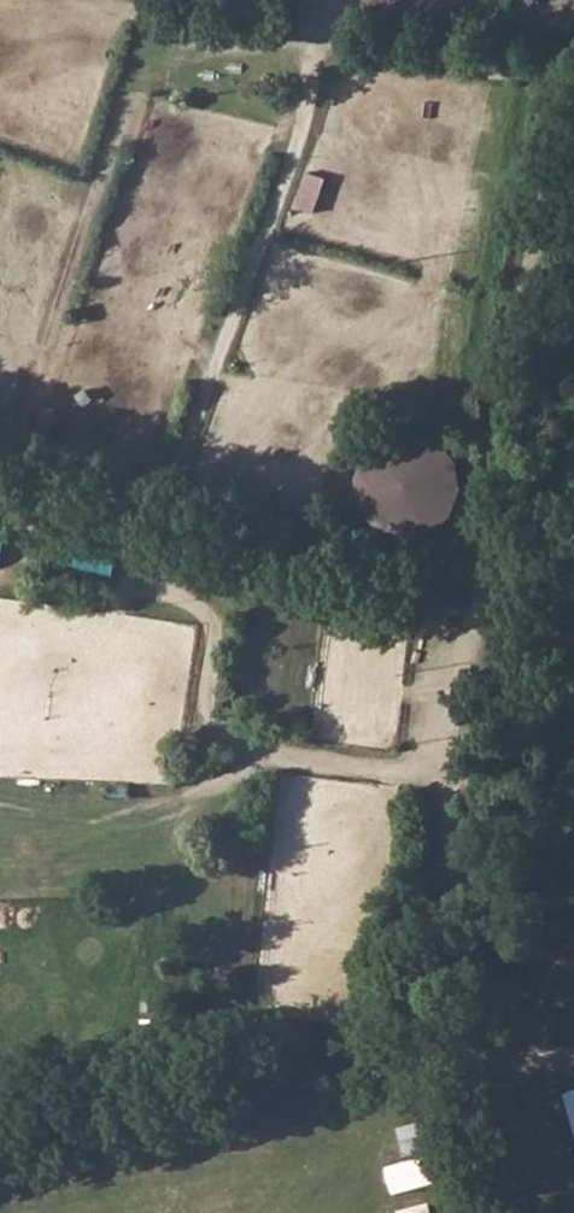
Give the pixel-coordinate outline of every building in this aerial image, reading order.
[(398,446),(377,438),(352,509),(425,535),(431,518),(451,525),(477,450),(405,425),(398,446)] [(402,1210),(403,1212),(437,1212),(435,1204),(402,1210)]
